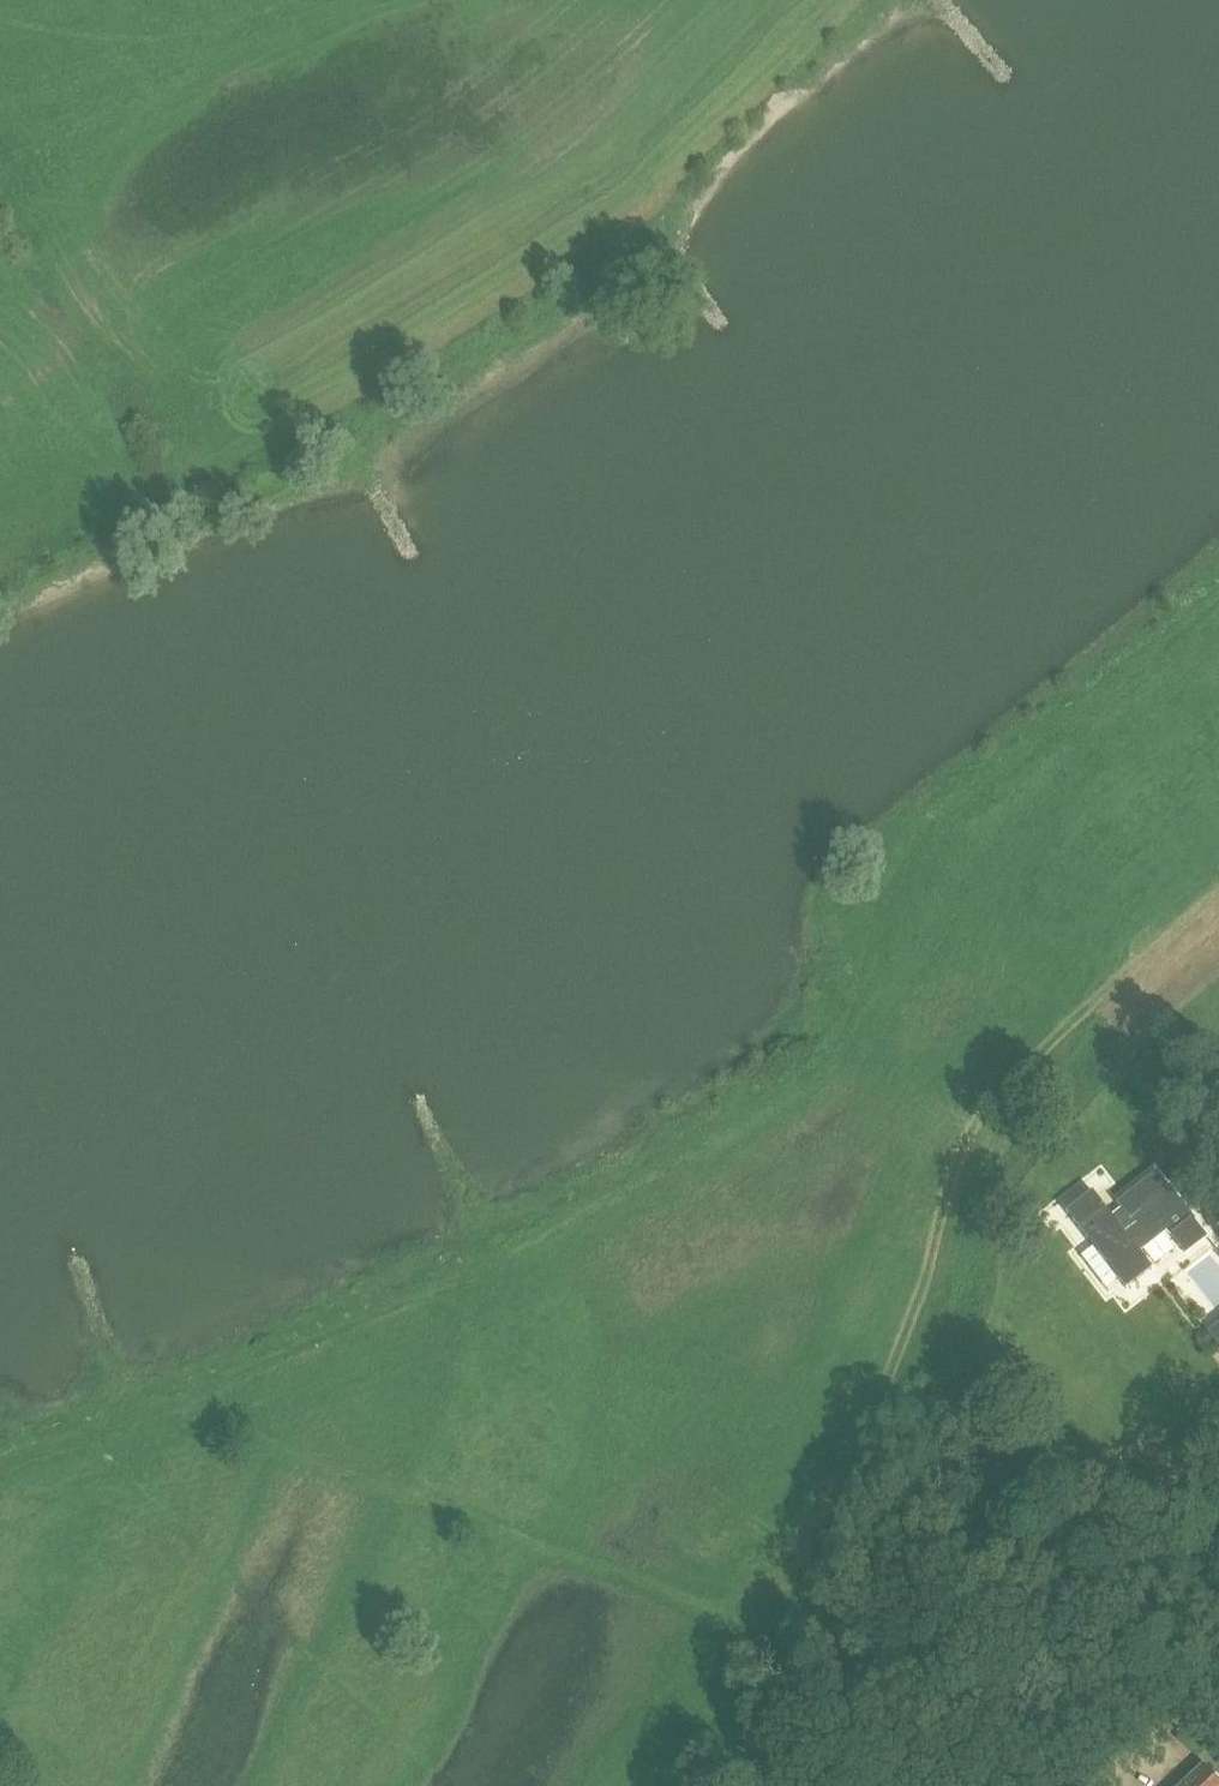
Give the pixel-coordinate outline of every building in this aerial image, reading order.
[(1157,1172),(1116,1204),(1119,1208),(1111,1215),(1092,1191),(1067,1211),(1127,1288),(1152,1268),(1140,1252),(1167,1231),(1185,1254),(1207,1236),(1157,1172)] [(1187,1254),(1162,1273),(1176,1292),(1201,1273),(1187,1254)] [(1208,1331),(1218,1347),(1218,1323),(1208,1331)] [(1203,1766),(1182,1785),(1218,1785),(1218,1782),(1203,1766)]
